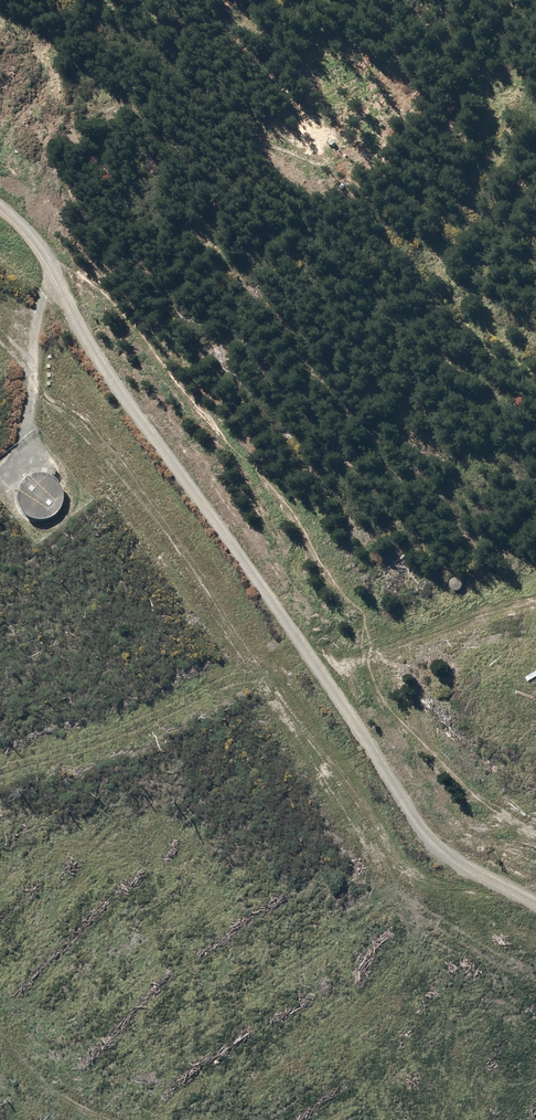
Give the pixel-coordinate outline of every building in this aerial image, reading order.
[(71,527),(77,522),(85,503),(77,483),(72,479),(57,475),(37,483),(29,501),(29,503),(37,523),(57,531),(71,527)]
